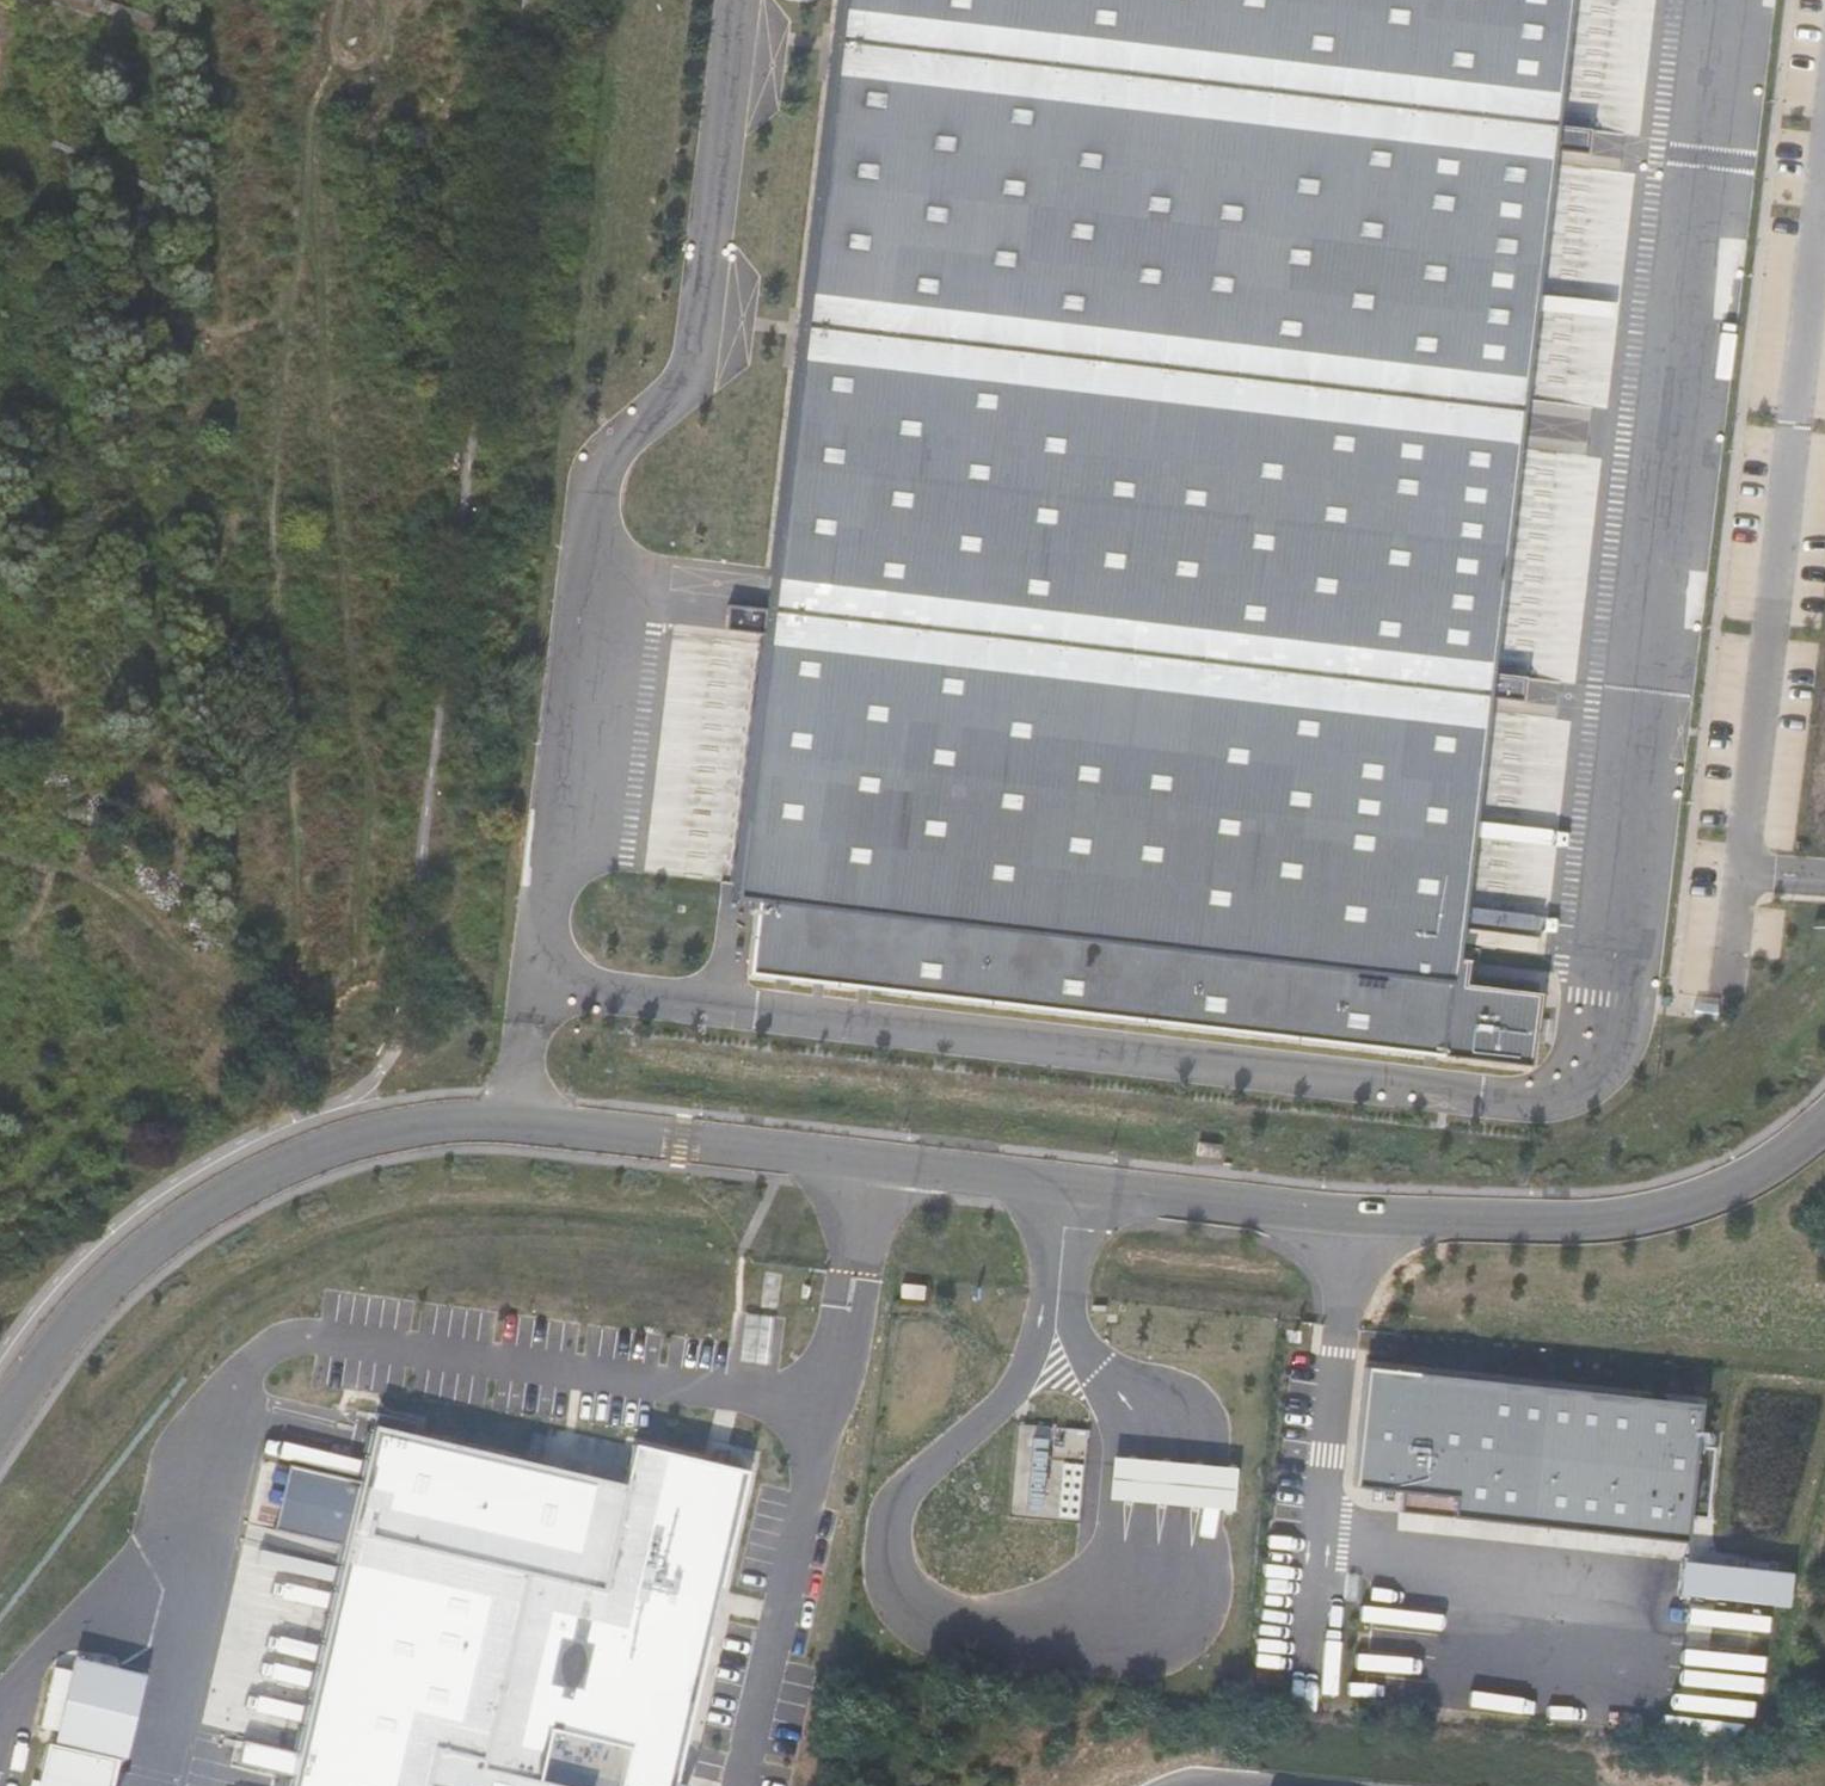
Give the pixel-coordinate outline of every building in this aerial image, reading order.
[(829,25),(822,82),(795,310),(787,369),(763,570),(722,911),(1445,997),(1564,0),(832,0),(829,25)] [(1223,1145),(1201,1143),(1200,1156),(1222,1158),(1223,1145)] [(902,1284),(901,1298),(925,1300),(926,1286),(902,1284)] [(773,1317),(745,1313),(739,1364),(767,1368),(773,1317)] [(1699,1405),(1364,1370),(1352,1488),(1402,1493),(1399,1513),(1684,1544),(1687,1518),(1707,1520),(1714,1449),(1695,1447),(1699,1405)] [(380,1412),(363,1482),(291,1465),(276,1529),(348,1546),(299,1752),(245,1740),(240,1763),(293,1776),(291,1785),(674,1785),(748,1472),(636,1446),(626,1486),(417,1436),(420,1422),(380,1412)] [(1044,1433),(1028,1432),(1022,1502),(1039,1503),(1044,1433)] [(1118,1446),(1111,1446),(1107,1487),(1115,1487),(1148,1490),(1180,1493),(1212,1496),(1230,1498),(1235,1457),(1212,1455),(1183,1452),(1151,1449),(1118,1446)] [(1789,1574),(1682,1564),(1679,1596),(1786,1607),(1789,1574)] [(146,1674),(76,1657),(56,1738),(126,1756),(146,1674)] [(71,1670),(57,1667),(44,1721),(58,1724),(71,1670)] [(49,1742),(38,1785),(114,1785),(121,1759),(49,1742)]
